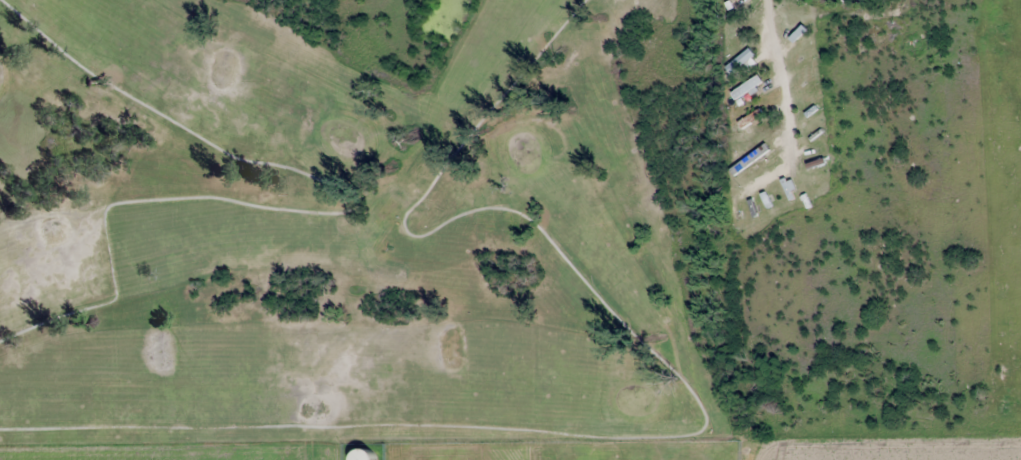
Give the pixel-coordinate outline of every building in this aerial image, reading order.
[(725,63),(729,75),(756,64),(751,52),(725,63)] [(765,87),(758,75),(730,93),(738,104),(765,87)] [(736,132),(754,124),(756,126),(768,121),(762,109),(732,123),(736,132)] [(770,151),(765,145),(730,169),(734,175),(770,151)] [(363,446),(351,459),(374,459),(376,459),(363,446)]
